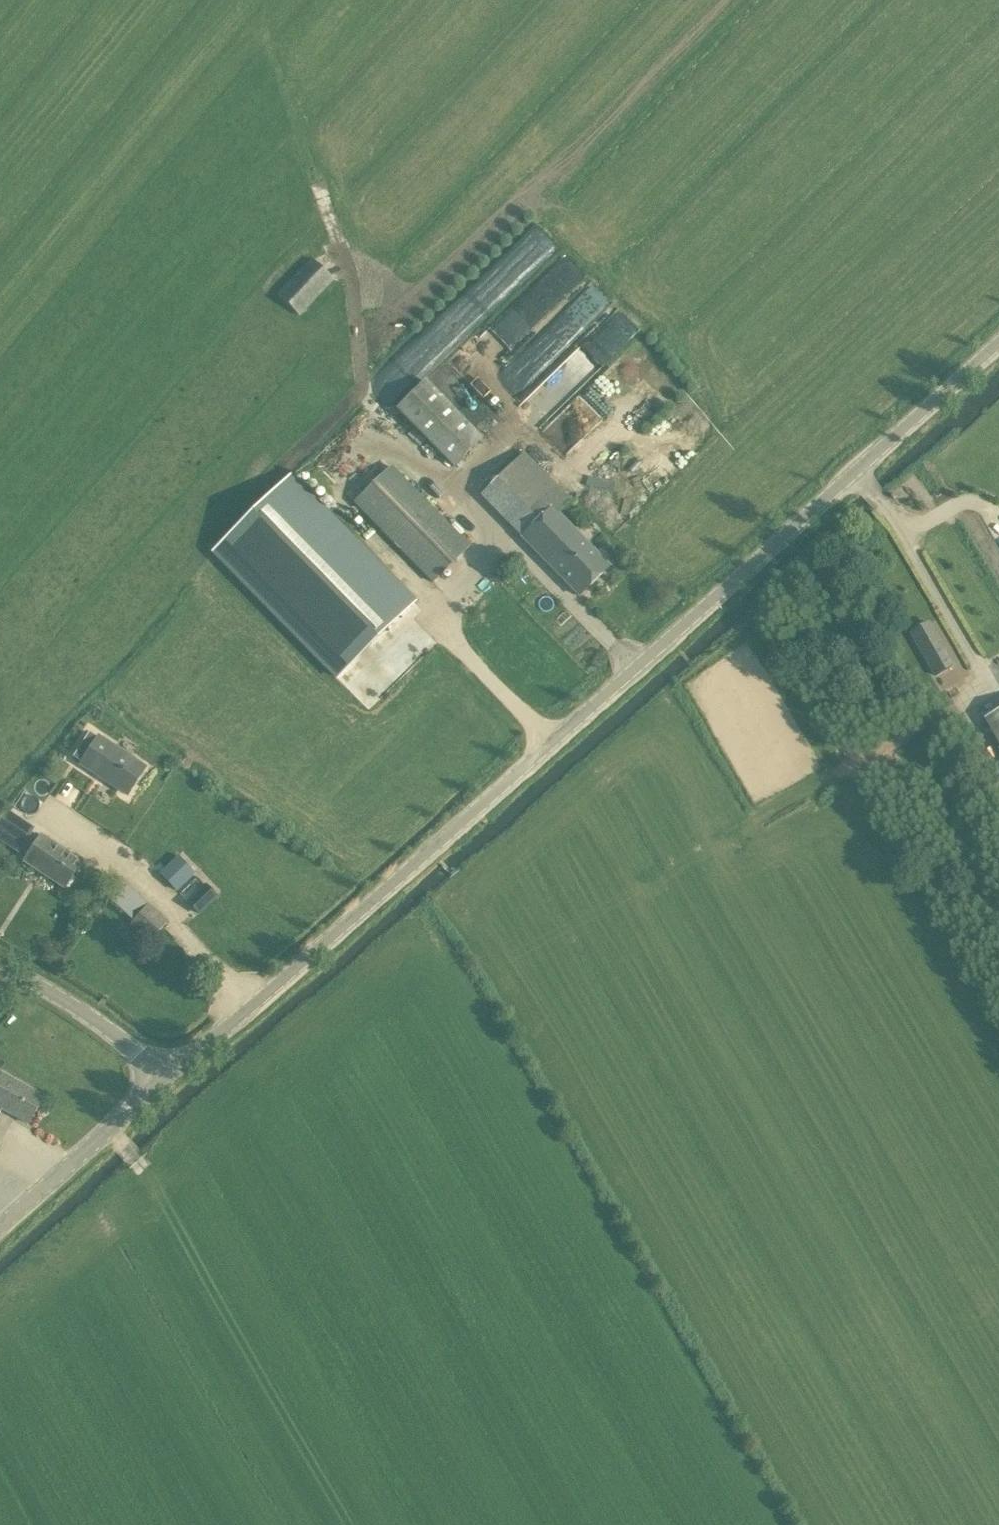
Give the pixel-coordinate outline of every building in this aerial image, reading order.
[(536,225),(388,371),(396,379),(415,361),(428,373),(557,246),(536,225)] [(536,425),(637,332),(563,252),(476,333),(527,389),(513,402),(536,425)] [(277,294),(298,316),(334,280),(312,258),(277,294)] [(609,398),(624,381),(612,371),(601,383),(608,389),(604,394),(609,398)] [(452,467),(481,439),(425,381),(396,409),(452,467)] [(481,495),(579,594),(608,565),(557,513),(570,500),(524,453),(481,495)] [(354,502),(371,519),(433,582),(469,546),(390,466),(354,502)] [(412,601),(290,476),(213,552),(336,677),(412,601)] [(912,634),(938,678),(956,668),(930,623),(912,634)] [(986,718),(998,742),(998,710),(986,718)] [(88,733),(72,757),(79,762),(77,765),(126,797),(147,766),(97,734),(95,737),(88,733)] [(18,854),(34,829),(20,819),(19,821),(5,812),(0,819),(0,842),(18,854)] [(81,860),(42,834),(24,861),(64,887),(81,860)] [(177,858),(159,876),(176,892),(193,874),(177,858)] [(205,886),(187,902),(198,913),(215,897),(205,886)] [(130,924),(149,942),(166,922),(128,888),(113,904),(132,921),(130,924)] [(44,1096),(0,1071),(0,1112),(3,1107),(29,1122),(44,1096)]
